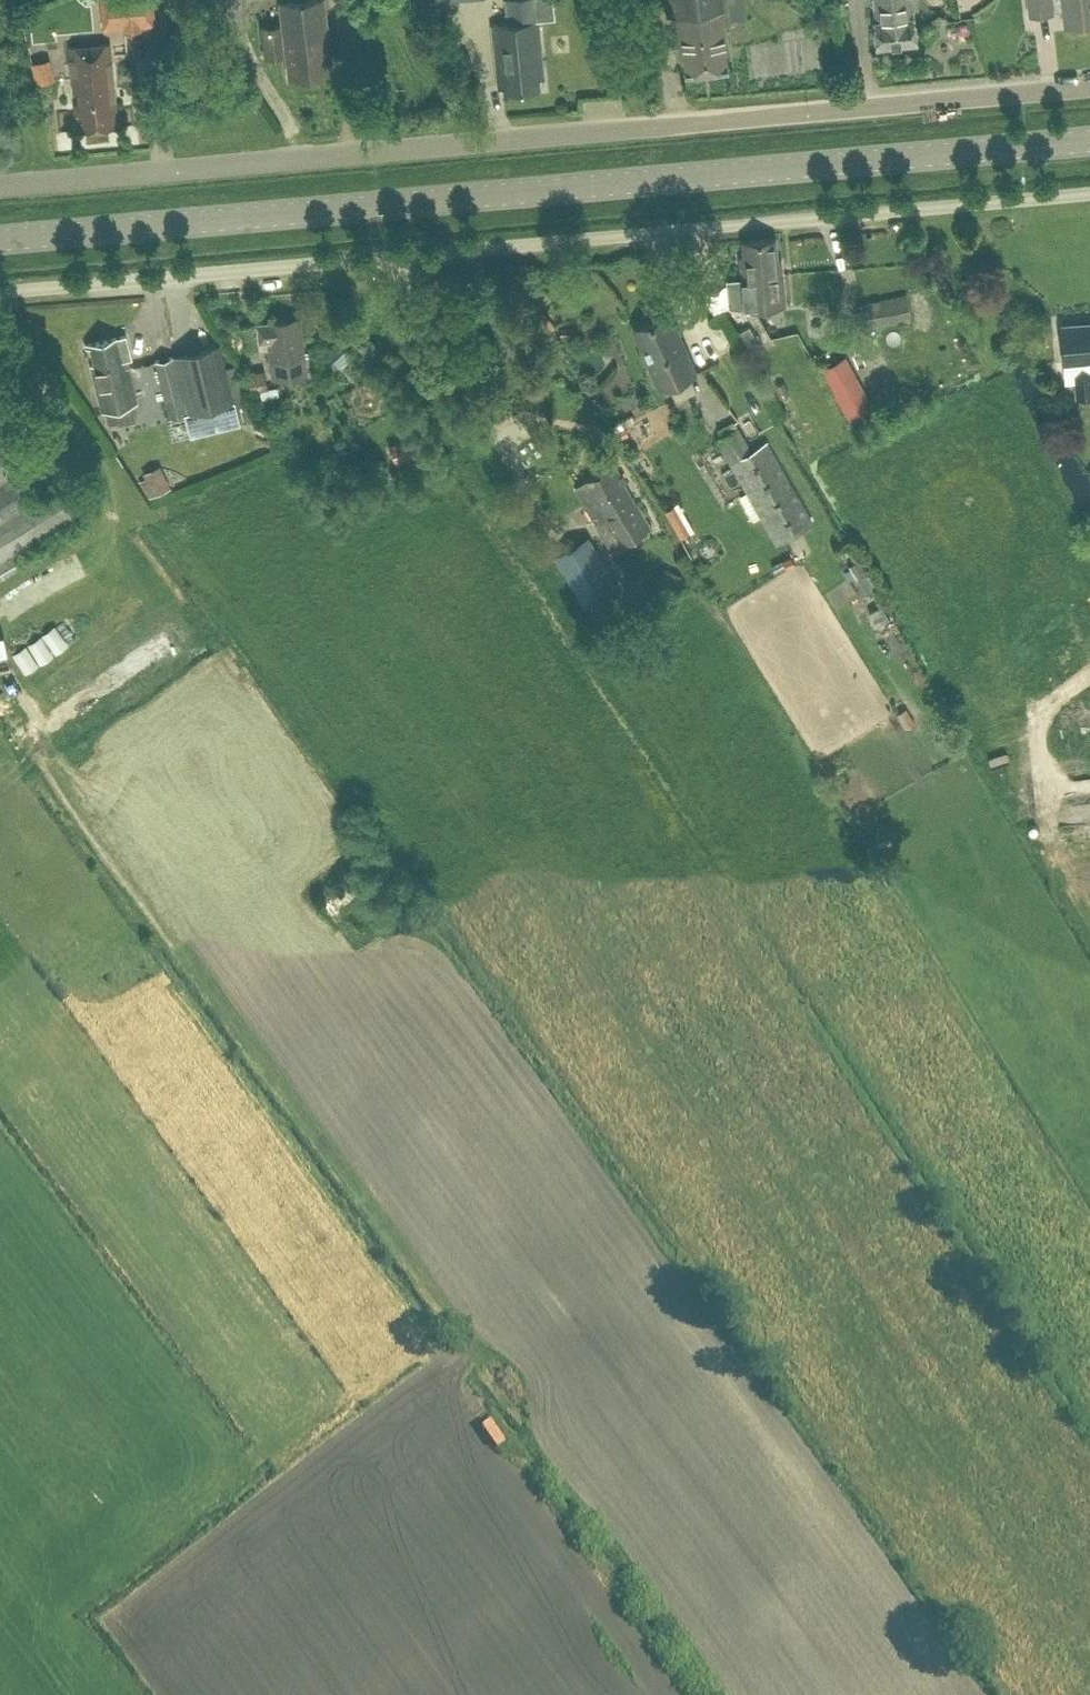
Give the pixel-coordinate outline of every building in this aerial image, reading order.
[(153,0),(99,0),(102,29),(122,27),(122,31),(142,29),(141,26),(155,25),(153,0)] [(287,76),(332,71),(324,0),(286,0),(279,1),(282,23),(262,26),(265,55),(285,53),(287,76)] [(543,76),(537,19),(536,19),(534,0),(505,0),(507,23),(492,24),(498,86),(503,86),(503,89),(504,89),(504,91),(538,88),(538,86),(537,77),(543,76)] [(745,21),(742,0),(665,0),(667,14),(673,13),(678,54),(682,53),(685,72),(726,67),(724,48),(728,48),(725,24),(745,21)] [(876,46),(915,41),(913,15),(910,15),(909,0),(871,0),(876,46)] [(1089,21),(1089,0),(1028,0),(1029,13),(1051,11),(1051,7),(1062,6),(1064,24),(1089,21)] [(76,128),(116,124),(109,41),(68,44),(76,128)] [(56,63),(40,66),(45,93),(61,90),(56,63)] [(30,72),(6,81),(14,103),(39,95),(30,72)] [(741,240),(742,255),(742,256),(759,255),(762,288),(752,288),(752,296),(750,297),(751,307),(783,304),(779,252),(776,252),(775,237),(741,240)] [(743,308),(751,307),(750,297),(752,296),(752,288),(762,288),(759,255),(742,256),(742,255),(738,256),(743,308)] [(668,311),(632,327),(659,387),(668,383),(675,401),(696,392),(689,374),(695,372),(668,311)] [(305,374),(303,355),(299,318),(292,318),(292,317),(270,320),(256,322),(258,340),(267,339),(271,377),(305,374)] [(1089,359),(1089,322),(1060,324),(1063,361),(1075,360),(1076,372),(1073,372),(1075,395),(1089,394),(1089,371),(1087,371),(1086,359),(1089,359)] [(132,403),(136,402),(127,364),(132,363),(124,333),(84,343),(100,410),(105,409),(105,412),(107,420),(112,425),(134,419),(135,413),(133,404),(132,403)] [(341,338),(326,351),(339,366),(354,352),(341,338)] [(215,345),(173,355),(187,412),(185,413),(190,433),(238,421),(233,401),(240,399),(231,366),(221,368),(215,345)] [(867,405),(843,355),(819,367),(849,428),(864,421),(859,410),(867,405)] [(172,356),(154,360),(165,404),(168,416),(186,411),(183,399),(172,356)] [(258,401),(280,396),(278,385),(268,387),(264,367),(247,369),(250,390),(256,390),(258,401)] [(774,386),(779,398),(789,393),(784,381),(774,386)] [(720,435),(715,438),(725,455),(733,470),(745,491),(759,516),(775,543),(813,521),(766,439),(751,449),(737,425),(735,426),(732,420),(717,429),(720,435)] [(36,458),(14,421),(0,430),(0,480),(36,458)] [(418,429),(387,445),(397,465),(429,450),(418,429)] [(580,481),(573,485),(609,548),(617,543),(649,524),(636,502),(635,502),(630,494),(623,481),(624,481),(613,462),(580,481)] [(170,487),(160,464),(142,472),(145,478),(137,481),(145,498),(170,487)] [(16,477),(13,473),(0,481),(0,578),(20,566),(13,553),(72,517),(55,488),(30,501),(30,500),(37,495),(24,473),(16,477)] [(587,537),(571,546),(581,563),(565,573),(583,604),(616,584),(587,537)] [(728,555),(722,537),(691,548),(697,565),(728,555)] [(866,571),(858,557),(847,564),(855,578),(866,571)] [(682,574),(665,567),(660,581),(676,588),(682,574)] [(915,723),(906,707),(895,713),(904,729),(915,723)] [(349,881),(324,904),(336,917),(360,893),(349,881)] [(491,1421),(483,1426),(497,1449),(506,1444),(491,1421)]
